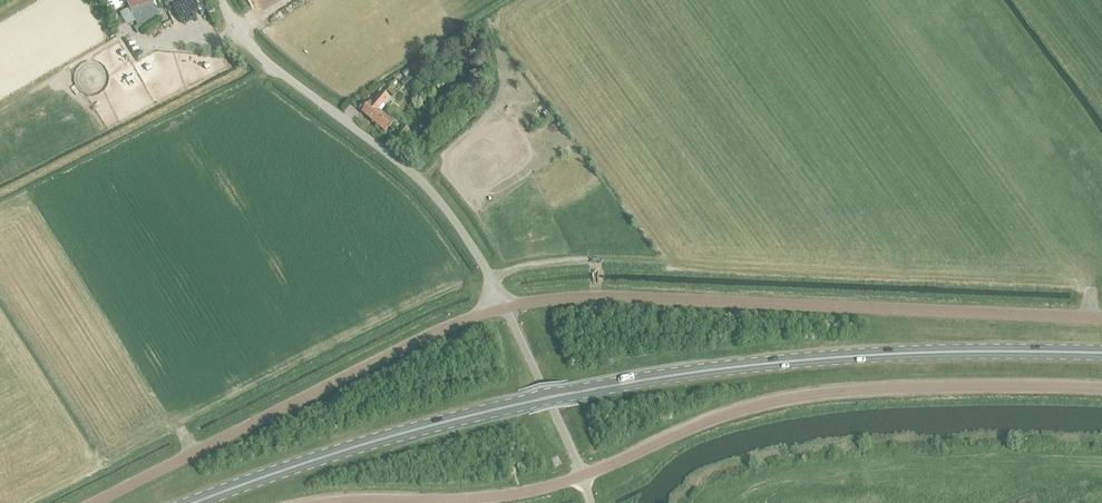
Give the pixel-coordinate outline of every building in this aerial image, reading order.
[(133,18),(156,10),(152,0),(125,0),(133,18)] [(407,70),(402,74),(405,79),(410,75),(407,70)] [(386,107),(391,101),(383,94),(376,102),(373,100),(362,113),(385,133),(393,124),(379,111),(384,106),(386,107)] [(456,104),(448,94),(438,103),(439,103),(447,112),(456,104)] [(396,134),(402,139),(410,130),(404,125),(396,134)]
